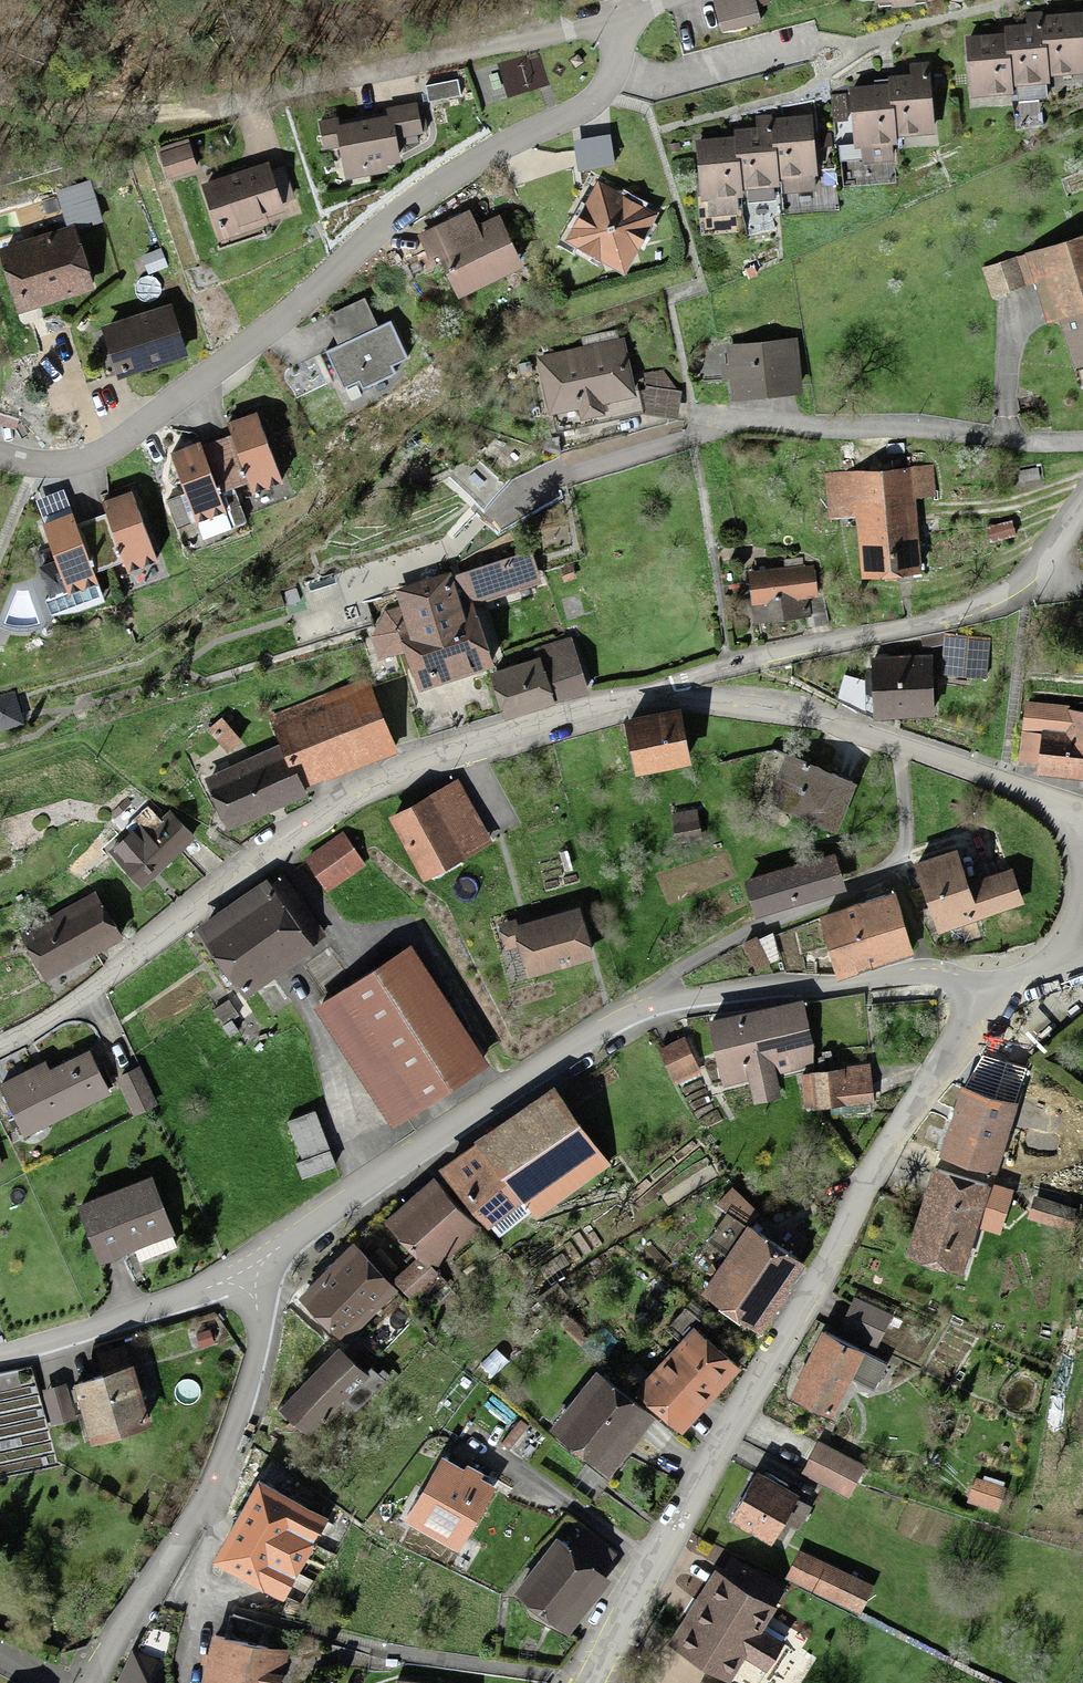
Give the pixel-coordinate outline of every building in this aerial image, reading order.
[(883,10),(925,11),(925,0),(883,0),(883,10)] [(755,1),(718,8),(723,34),(760,27),(755,1)] [(1051,79),(1082,78),(1082,21),(1050,21),(1050,33),(1051,79)] [(1016,43),(1017,88),(1051,87),(1051,79),(1050,33),(1016,34),(1016,43)] [(1016,43),(976,43),(977,103),(1017,102),(1017,88),(1016,43)] [(892,91),(897,141),(934,137),(928,79),(891,83),(892,91)] [(460,86),(429,93),(432,108),(463,102),(460,86)] [(892,91),(850,95),(856,155),(862,154),(864,170),(895,167),(894,151),(898,150),(897,141),(892,91)] [(845,115),(844,103),(833,104),(834,116),(845,115)] [(327,151),(344,147),(350,177),(403,167),(398,144),(424,139),(419,114),(393,119),(395,127),(342,137),(340,126),(322,129),(327,151)] [(740,145),(742,195),(746,194),(747,209),(774,208),(774,192),(778,192),(778,186),(776,127),(776,122),(757,123),(757,136),(740,136),(740,145)] [(776,127),(778,186),(783,186),(783,200),(809,199),(809,183),(813,183),(811,126),(776,127)] [(610,134),(573,141),(579,173),(616,166),(610,134)] [(835,142),(820,143),(821,156),(836,155),(835,142)] [(740,145),(701,147),(703,206),(707,206),(707,220),(737,219),(736,205),(742,204),(742,195),(740,145)] [(188,149),(161,159),(169,182),(196,173),(188,149)] [(271,171),(207,193),(224,242),(288,219),(286,214),(298,210),(286,174),(274,178),(271,171)] [(616,271),(644,258),(663,219),(627,203),(591,213),(573,251),(616,271)] [(528,276),(506,226),(482,237),(474,220),(422,245),(433,270),(446,264),(465,305),(528,276)] [(78,234),(3,256),(19,309),(67,295),(69,303),(96,295),(78,234)] [(1040,258),(1078,377),(1082,376),(1082,245),(1040,258)] [(168,274),(161,256),(151,260),(158,278),(168,274)] [(1017,266),(985,276),(994,304),(1026,294),(1017,266)] [(378,323),(367,303),(357,309),(367,329),(378,323)] [(169,313),(107,335),(116,361),(101,366),(108,388),(186,360),(169,313)] [(397,327),(330,359),(348,397),(364,389),(368,397),(403,381),(399,374),(416,366),(397,327)] [(625,346),(538,364),(553,437),(640,419),(625,346)] [(731,351),(734,403),(802,399),(798,346),(731,351)] [(21,425),(29,400),(0,390),(0,418),(21,425)] [(258,422),(232,431),(255,494),(280,485),(258,422)] [(203,452),(175,462),(197,523),(224,514),(203,452)] [(1040,475),(1019,479),(1022,491),(1042,487),(1040,475)] [(857,519),(862,587),(922,582),(914,477),(830,484),(833,521),(857,519)] [(134,503),(108,512),(130,573),(155,564),(134,503)] [(76,525),(47,535),(58,565),(39,572),(50,604),(97,587),(76,525)] [(1015,529),(988,536),(992,550),(1018,543),(1015,529)] [(787,575),(756,579),(762,626),(806,621),(808,636),(828,633),(824,604),(818,605),(814,572),(805,573),(804,563),(786,566),(787,575)] [(405,612),(388,618),(377,644),(379,649),(359,655),(370,687),(402,676),(398,665),(411,660),(423,694),(492,670),(469,604),(458,608),(450,583),(401,600),(405,612)] [(989,646),(948,644),(947,681),(988,682),(989,646)] [(573,651),(487,678),(501,721),(586,694),(573,651)] [(929,661),(874,664),(877,715),(932,712),(929,661)] [(285,750),(305,795),(400,752),(370,687),(276,730),(285,750)] [(1028,704),(1020,760),(1040,762),(1040,774),(1082,776),(1082,711),(1068,708),(1028,704)] [(628,731),(637,778),(686,768),(676,722),(628,731)] [(223,725),(210,736),(231,759),(243,747),(223,725)] [(285,750),(209,785),(233,839),(310,804),(305,795),(285,750)] [(788,765),(771,809),(839,836),(857,792),(788,765)] [(135,812),(128,805),(113,820),(120,827),(135,812)] [(397,826),(426,881),(464,861),(435,806),(397,826)] [(112,861),(144,893),(194,843),(171,821),(166,826),(151,812),(128,836),(132,840),(112,861)] [(700,842),(701,820),(675,819),(675,841),(700,842)] [(342,842),(305,865),(322,894),(360,871),(342,842)] [(957,858),(922,871),(944,935),(1023,908),(1011,875),(968,890),(957,858)] [(835,862),(749,888),(757,916),(843,890),(835,862)] [(287,883),(204,939),(230,977),(221,983),(238,1008),(275,983),(329,946),(287,883)] [(91,902),(24,942),(50,984),(116,945),(91,902)] [(896,902),(827,923),(843,976),(912,956),(896,902)] [(516,919),(497,925),(505,952),(518,948),(527,979),(595,960),(580,908),(518,925),(516,919)] [(759,946),(746,952),(758,978),(771,972),(759,946)] [(411,950),(318,1008),(393,1128),(486,1070),(411,950)] [(241,1024),(231,1008),(214,1018),(233,1046),(242,1039),(235,1028),(241,1024)] [(777,1018),(715,1028),(726,1087),(814,1072),(804,1013),(795,1015),(797,1023),(778,1026),(777,1018)] [(685,1045),(663,1056),(678,1087),(700,1077),(685,1045)] [(47,1070),(5,1092),(27,1135),(45,1126),(47,1131),(108,1100),(88,1062),(53,1081),(47,1070)] [(1000,1074),(985,1069),(975,1100),(990,1105),(1000,1074)] [(871,1073),(805,1082),(810,1118),(875,1109),(871,1073)] [(140,1076),(122,1084),(139,1121),(156,1113),(140,1076)] [(968,1098),(947,1162),(994,1177),(1014,1113),(990,1105),(975,1100),(968,1098)] [(555,1100),(449,1180),(488,1233),(524,1206),(532,1217),(603,1163),(555,1100)] [(292,1130),(306,1165),(296,1169),(301,1183),(334,1170),(315,1121),(292,1130)] [(929,1214),(914,1260),(961,1275),(977,1225),(998,1232),(1008,1201),(951,1183),(940,1218),(929,1214)] [(152,1188),(84,1215),(103,1265),(138,1252),(144,1269),(178,1256),(152,1188)] [(440,1284),(431,1275),(476,1233),(434,1188),(389,1230),(422,1265),(401,1285),(419,1304),(440,1284)] [(732,1263),(709,1298),(760,1331),(802,1267),(752,1233),(763,1217),(731,1196),(720,1214),(727,1219),(708,1247),(732,1263)] [(355,1256),(305,1301),(342,1342),(392,1297),(355,1256)] [(842,1340),(876,1356),(892,1323),(858,1307),(842,1340)] [(639,1369),(625,1383),(684,1438),(741,1376),(696,1335),(653,1382),(639,1369)] [(827,1341),(796,1405),(837,1425),(858,1382),(876,1391),(886,1370),(827,1341)] [(341,1355),(284,1414),(312,1441),(369,1383),(341,1355)] [(108,1389),(85,1395),(99,1449),(148,1436),(127,1357),(101,1364),(108,1389)] [(597,1384),(559,1438),(612,1475),(636,1442),(640,1445),(654,1425),(597,1384)] [(865,1475),(821,1451),(806,1479),(849,1502),(865,1475)] [(445,1473),(413,1530),(461,1556),(493,1499),(445,1473)] [(799,1505),(757,1483),(734,1526),(776,1548),(799,1505)] [(980,1488),(978,1492),(974,1491),(969,1508),(996,1516),(1002,1495),(980,1488)] [(260,1494),(220,1568),(284,1603),(324,1529),(260,1494)] [(562,1550),(521,1601),(564,1636),(605,1585),(600,1581),(615,1563),(588,1541),(574,1559),(562,1550)] [(850,1582),(801,1560),(790,1584),(839,1607),(850,1582)] [(678,1655),(729,1682),(734,1682),(747,1659),(760,1667),(773,1645),(761,1638),(785,1595),(729,1564),(678,1655)] [(202,1682),(273,1682),(284,1637),(226,1623),(221,1643),(212,1641),(202,1682)] [(124,1682),(159,1682),(165,1671),(135,1658),(124,1682)]
